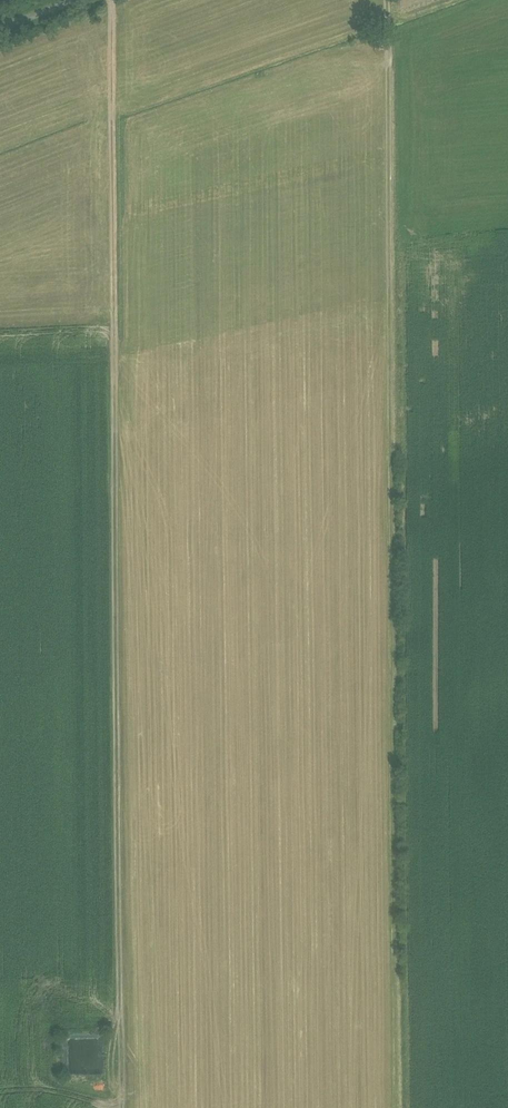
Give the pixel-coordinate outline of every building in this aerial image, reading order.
[(377,60),(386,60),(385,34),(376,35),(376,37),(376,49),(377,60)] [(376,49),(376,37),(365,38),(366,50),(376,49)]
